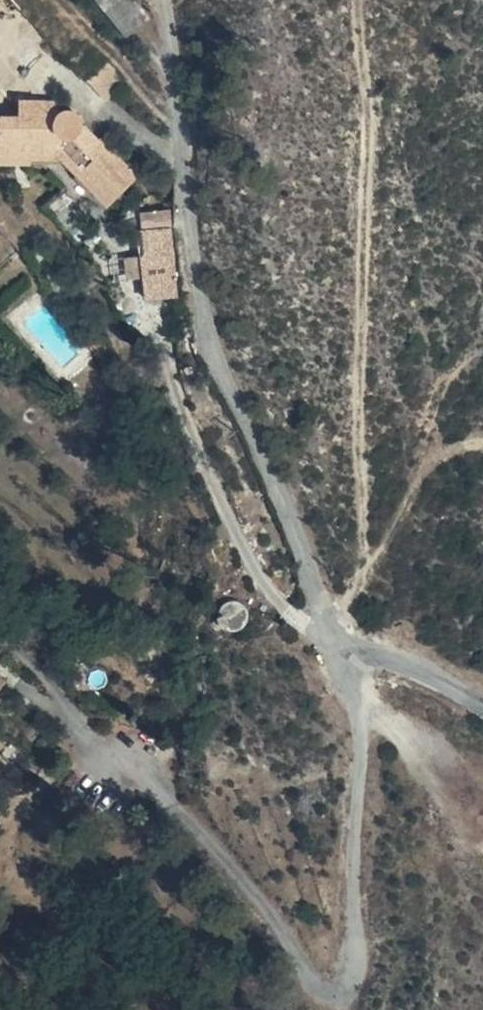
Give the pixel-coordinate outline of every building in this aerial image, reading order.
[(21,97),(19,114),(0,113),(0,149),(63,155),(109,205),(139,180),(79,110),(60,110),(61,98),(21,97)] [(150,219),(152,246),(175,243),(174,218),(150,219)] [(24,249),(0,222),(0,269),(24,249)] [(175,243),(152,246),(149,246),(149,250),(150,273),(150,276),(150,296),(179,293),(178,273),(175,243)] [(150,273),(149,250),(115,254),(118,277),(150,273)]
